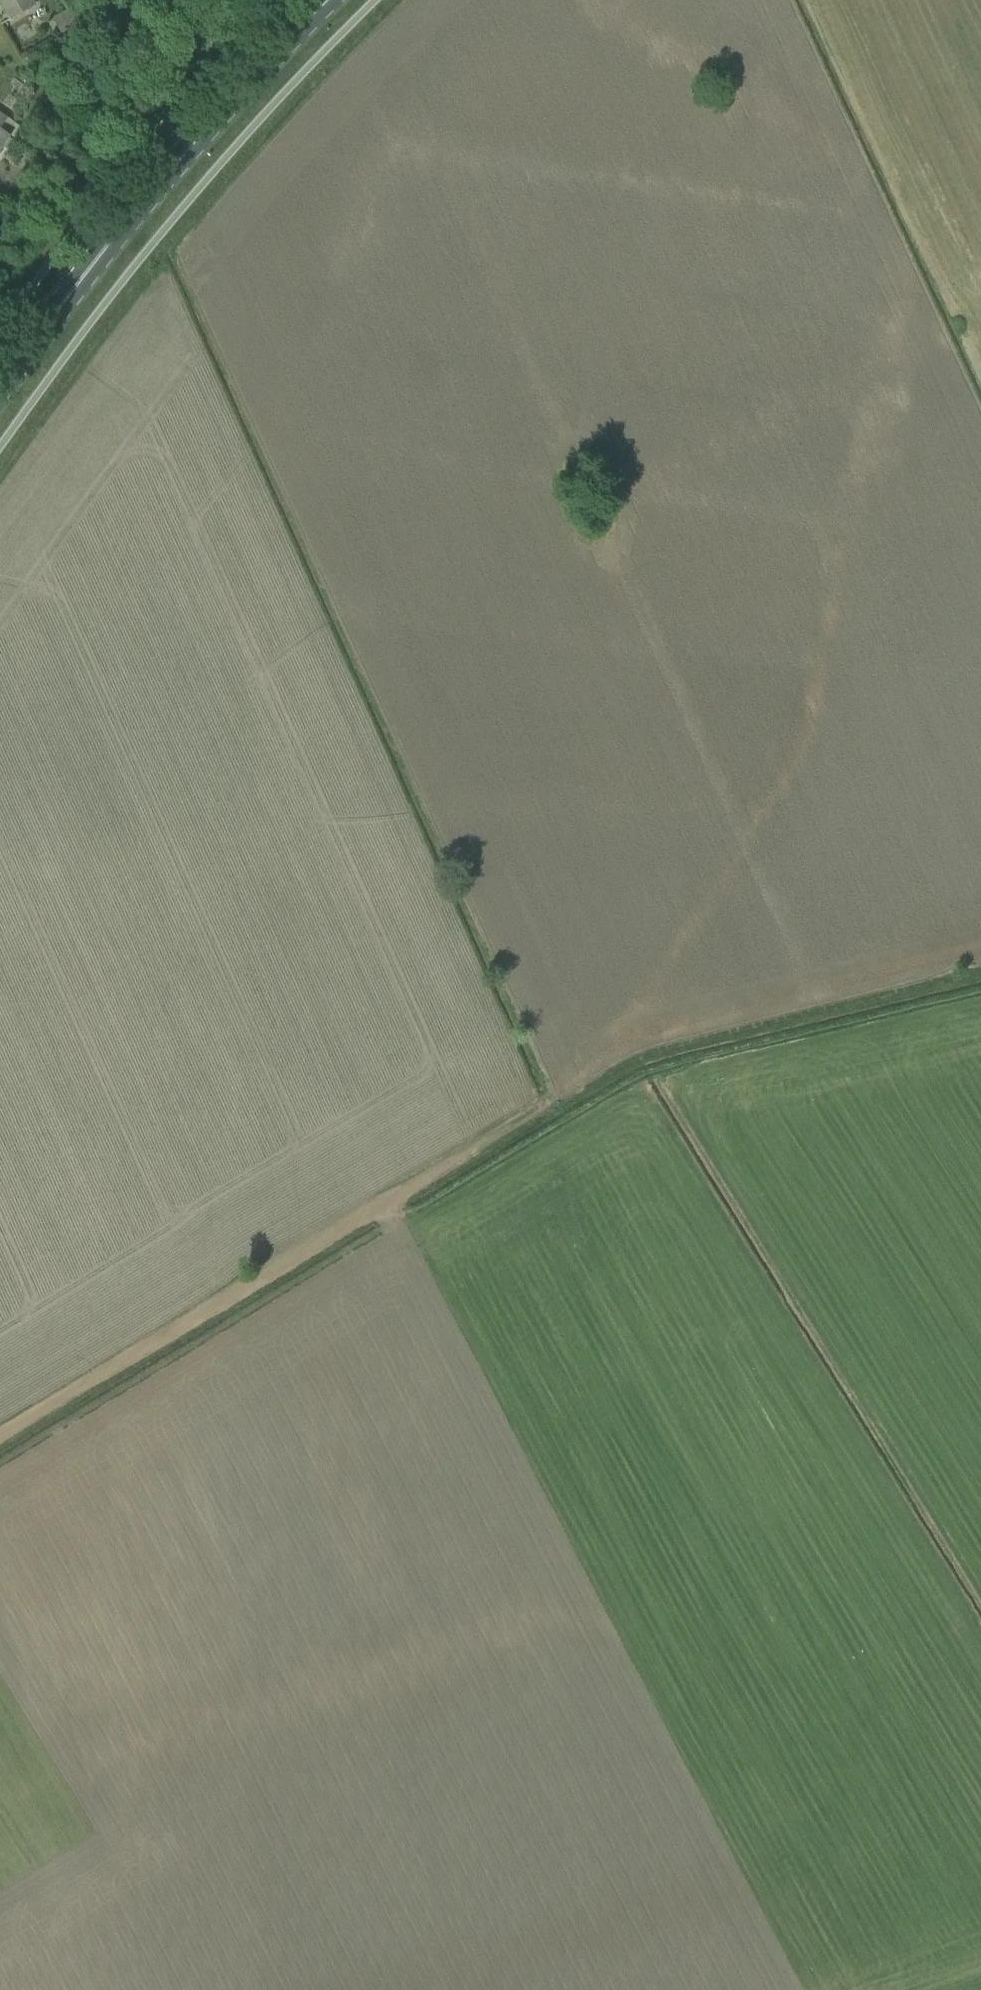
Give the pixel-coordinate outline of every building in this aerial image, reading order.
[(10,20),(35,5),(33,0),(0,0),(0,3),(10,20)] [(1,128),(9,117),(0,111),(0,127),(1,128)] [(4,146),(12,135),(1,128),(0,127),(0,144),(4,146)]
